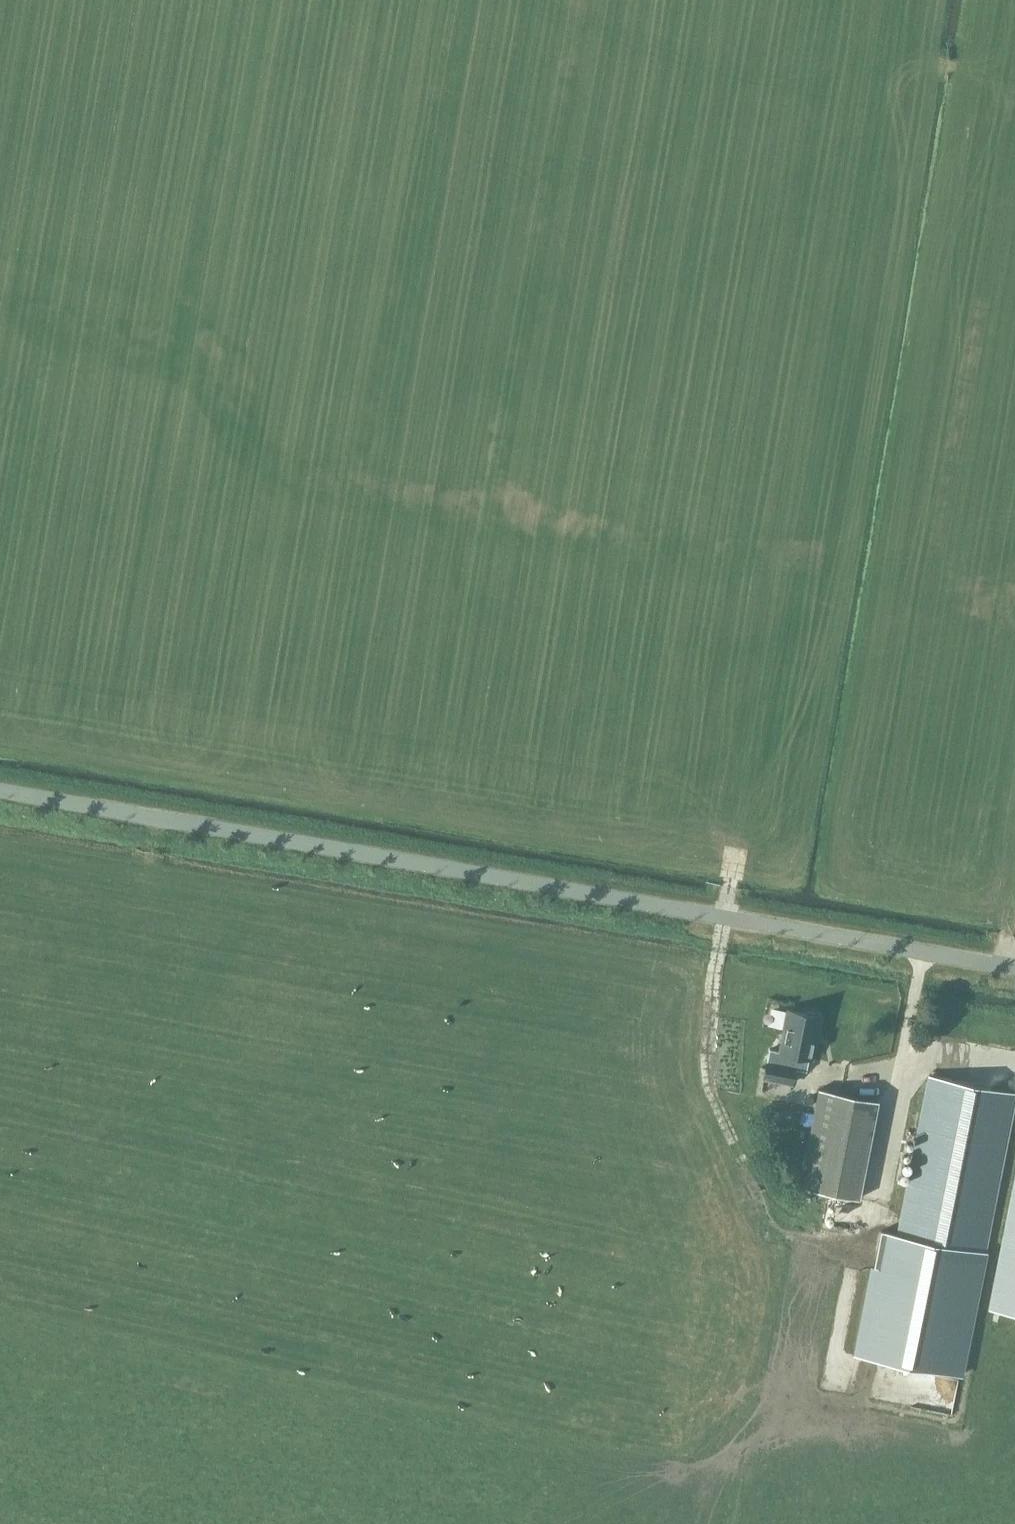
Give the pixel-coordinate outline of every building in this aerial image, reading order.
[(795,1054),(809,1057),(813,1033),(816,1033),(820,1015),(817,1014),(815,1011),(808,1010),(805,1012),(790,1009),(787,1025),(784,1025),(779,1050),(776,1049),(773,1062),(766,1061),(763,1077),(791,1082),(794,1066),(792,1066),(795,1054)] [(898,1234),(879,1230),(854,1354),(957,1375),(1014,1091),(929,1074),(914,1146),(916,1146),(898,1234)] [(818,1088),(807,1144),(799,1186),(858,1198),(877,1099),(818,1088)] [(990,1308),(1014,1313),(1014,1184),(1000,1259),(990,1308)]
